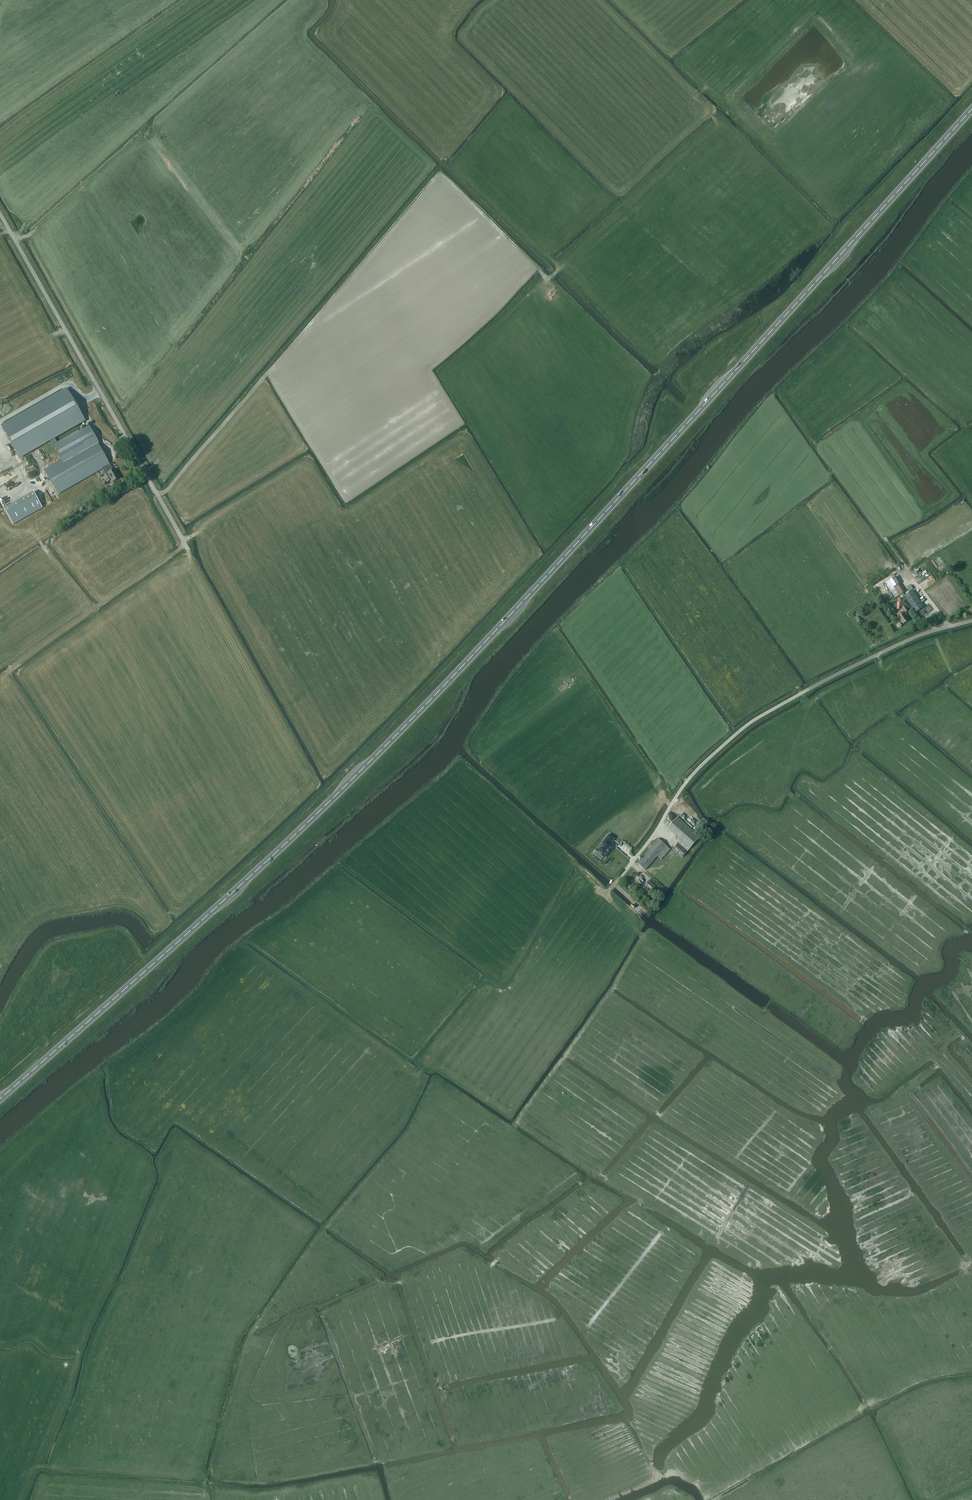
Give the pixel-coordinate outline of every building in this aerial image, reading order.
[(45,471),(57,493),(102,468),(109,481),(111,479),(113,482),(119,478),(114,469),(113,469),(99,445),(100,445),(89,426),(57,443),(54,437),(84,420),(67,389),(1,426),(19,457),(49,439),(62,461),(45,471)] [(700,408),(706,402),(704,399),(698,406),(700,408)] [(42,507),(33,492),(4,508),(13,524),(42,507)] [(885,583),(883,579),(872,586),(883,603),(894,597),(895,599),(899,596),(894,587),(893,587),(889,580),(885,583)] [(913,591),(904,596),(915,613),(924,608),(913,591)] [(898,616),(903,624),(908,621),(905,616),(907,615),(906,613),(905,611),(904,611),(898,616)] [(681,840),(679,843),(688,851),(700,837),(678,817),(668,828),(681,840)] [(605,840),(596,851),(604,857),(613,847),(610,844),(614,839),(609,835),(605,840)] [(658,856),(661,859),(670,849),(658,839),(637,863),(645,870),(658,856)] [(682,857),(688,851),(679,843),(673,850),(682,857)] [(644,886),(651,892),(656,886),(649,880),(644,886)]
